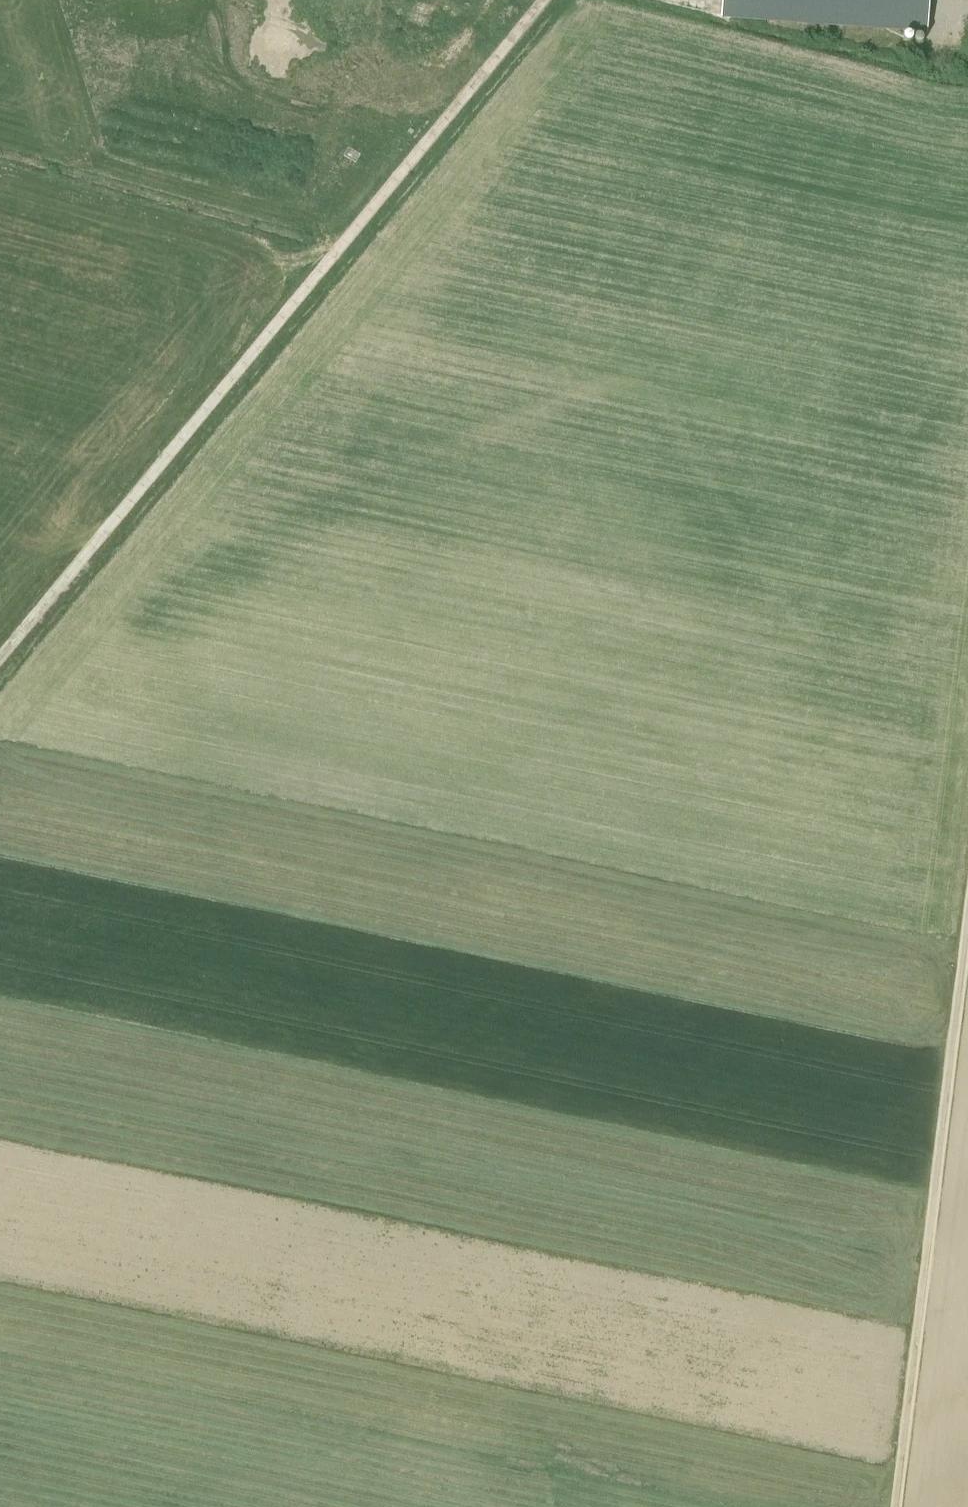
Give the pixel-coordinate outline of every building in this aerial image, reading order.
[(721,21),(927,35),(929,0),(722,0),(721,21)]
